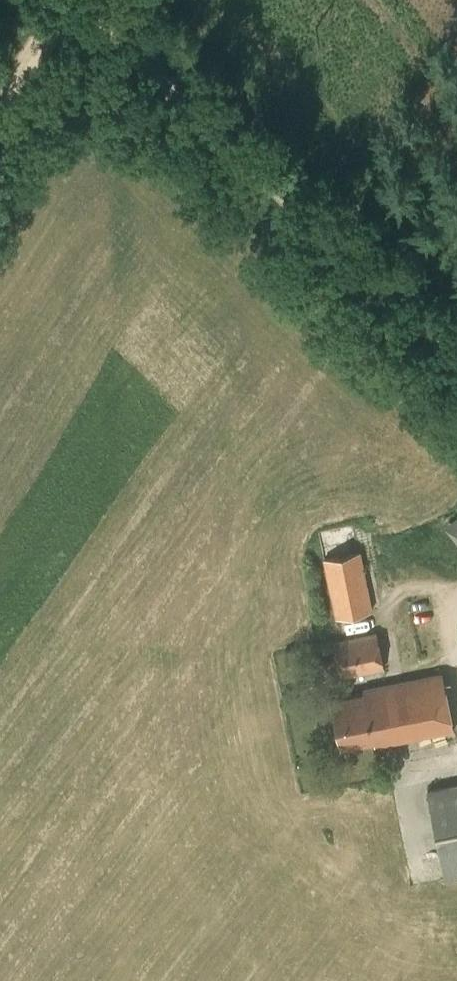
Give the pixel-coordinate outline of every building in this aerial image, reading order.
[(456,540),(456,514),(444,524),(456,540)] [(335,619),(374,611),(361,552),(323,559),(335,619)] [(334,641),(341,678),(385,669),(377,632),(334,641)] [(455,730),(443,673),(363,689),(364,693),(332,699),(342,749),(374,742),(375,746),(455,730)] [(426,789),(445,880),(456,877),(456,783),(426,789)]
